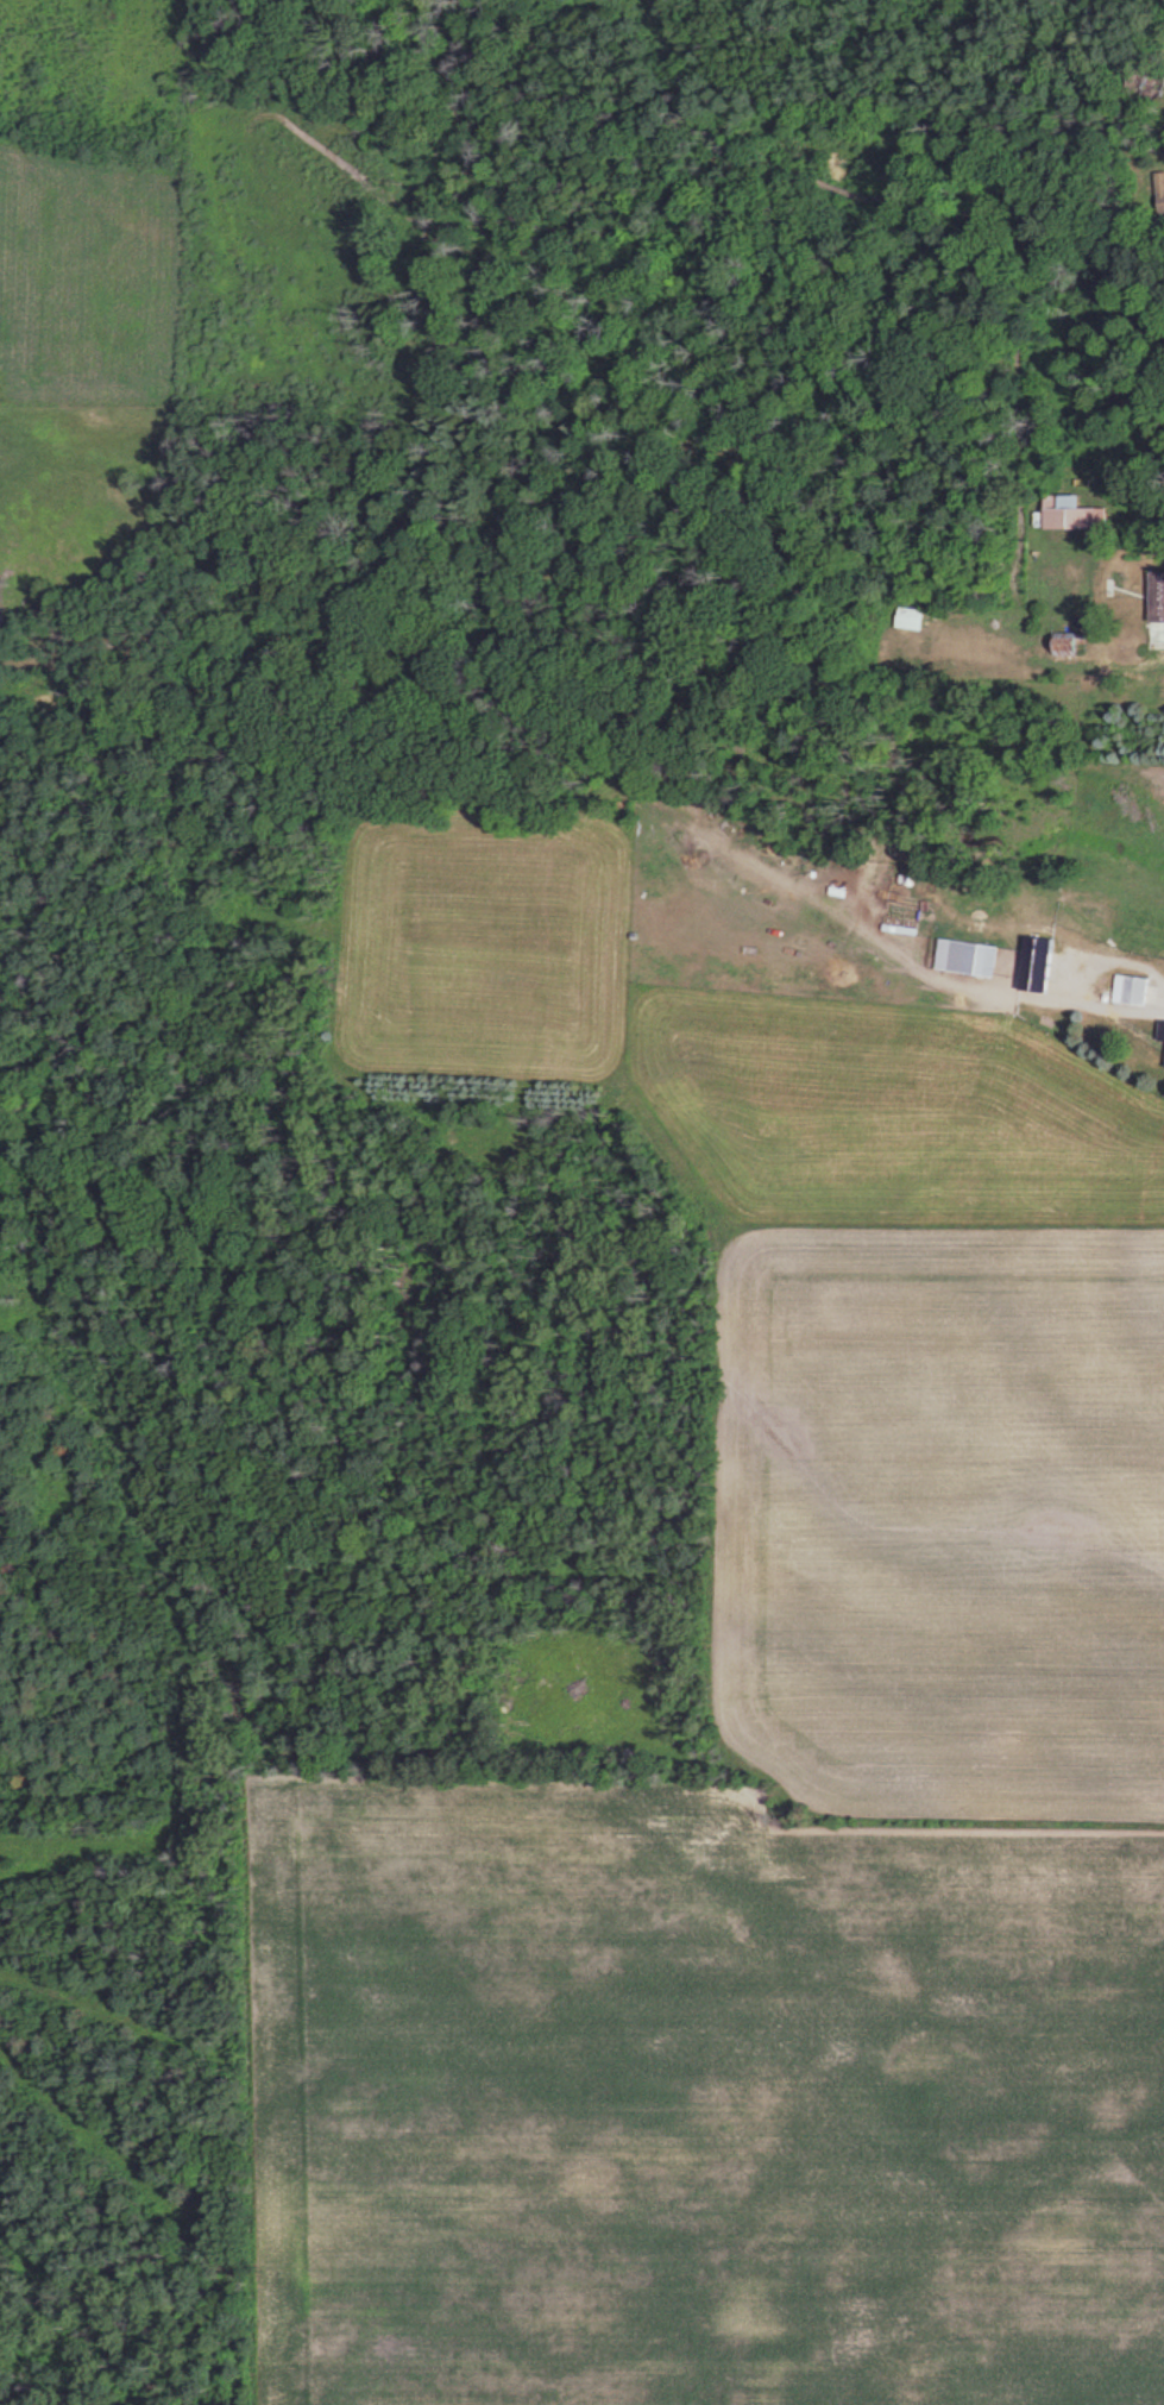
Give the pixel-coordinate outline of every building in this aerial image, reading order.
[(1163,100),(1163,71),(1145,71),(1145,100),(1163,100)] [(1048,505),(1048,530),(1109,530),(1109,509),(1087,509),(1087,496),(1059,496),(1059,505),(1048,505)] [(901,630),(927,630),(927,609),(901,609),(901,630)] [(1087,633),(1060,633),(1060,655),(1087,655),(1087,633)] [(1062,940),(1029,936),(1022,990),(1056,994),(1062,940)] [(1003,947),(972,943),(969,973),(1000,977),(1003,947)] [(1155,979),(1120,975),(1117,1003),(1152,1007),(1155,979)]
